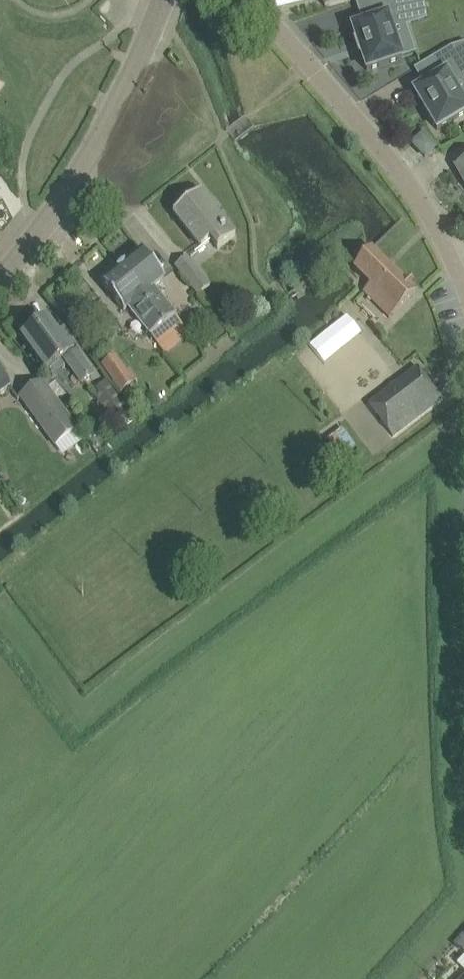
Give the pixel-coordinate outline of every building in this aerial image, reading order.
[(353,29),(358,44),(356,44),(360,55),(362,55),(367,71),(402,59),(402,58),(391,28),(405,23),(423,17),(420,0),(376,0),(376,3),(382,19),(364,25),(360,26),(353,29)] [(414,92),(437,130),(463,114),(463,102),(452,83),(463,76),(463,43),(451,47),(431,59),(441,76),(414,92)] [(434,148),(422,136),(414,145),(425,156),(434,148)] [(200,248),(210,240),(218,250),(235,236),(201,192),(173,213),(200,248)] [(415,292),(371,249),(352,269),(369,285),(362,293),(389,319),(415,292)] [(151,336),(165,354),(183,340),(179,336),(187,330),(153,288),(164,279),(142,251),(123,266),(142,290),(137,294),(140,297),(139,297),(163,327),(151,336)] [(175,266),(198,295),(209,286),(187,257),(175,266)] [(128,308),(151,336),(163,327),(139,297),(140,297),(137,294),(142,290),(123,266),(101,283),(124,312),(128,308)] [(82,383),(93,375),(63,335),(58,338),(46,322),(23,339),(46,370),(64,358),(82,383)] [(376,396),(374,332),(317,334),(319,398),(376,396)] [(102,364),(121,392),(134,382),(115,355),(102,364)] [(369,405),(394,437),(442,400),(417,368),(369,405)] [(8,387),(0,376),(0,393),(8,387)] [(20,397),(56,445),(78,429),(42,381),(20,397)] [(96,397),(120,428),(133,417),(109,386),(96,397)] [(454,946),(463,954),(463,935),(454,946)]
